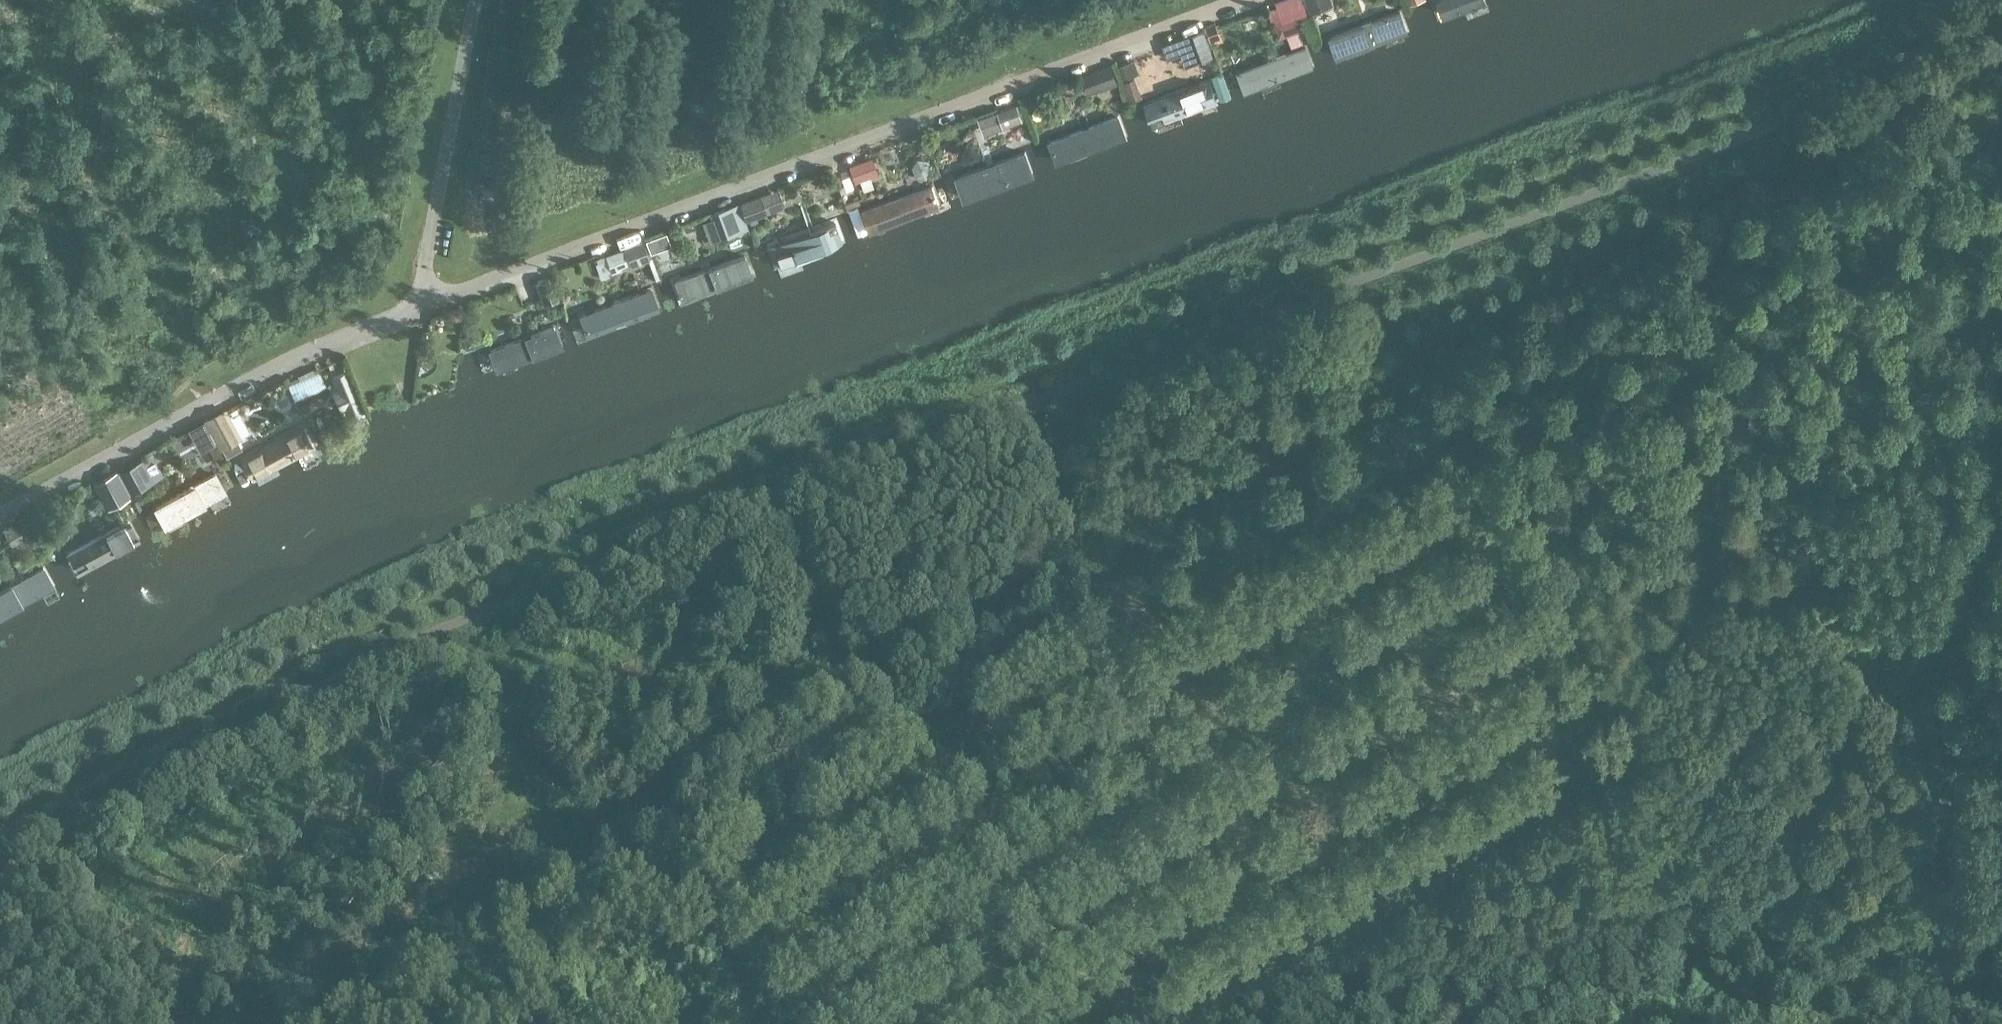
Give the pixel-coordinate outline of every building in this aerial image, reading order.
[(1275,2),(1287,34),(1312,25),(1303,0),(1279,0),(1275,2)] [(1311,12),(1333,4),(1332,0),(1306,0),(1311,12)] [(1445,14),(1483,0),(1440,0),(1445,14)] [(1401,9),(1329,35),(1336,57),(1409,30),(1401,9)] [(1216,25),(1207,28),(1211,40),(1220,37),(1216,25)] [(1203,30),(1163,44),(1168,58),(1180,54),(1184,66),(1198,61),(1198,60),(1212,55),(1203,30)] [(1306,43),(1235,70),(1243,92),(1314,65),(1306,43)] [(1119,66),(1123,78),(1134,73),(1130,62),(1119,66)] [(1101,73),(1104,85),(1117,80),(1112,69),(1101,73)] [(1212,80),(1148,103),(1155,124),(1220,100),(1212,80)] [(1018,104),(998,111),(1004,127),(1023,119),(1018,104)] [(1119,117),(1051,141),(1058,163),(1127,139),(1119,117)] [(1028,155),(959,176),(965,197),(1034,177),(1028,155)] [(873,173),(867,159),(853,165),(859,179),(873,173)] [(932,172),(935,178),(941,176),(938,169),(932,172)] [(934,187),(860,216),(868,237),(943,207),(934,187)] [(766,212),(760,196),(741,203),(747,218),(766,212)] [(728,213),(712,219),(719,237),(735,232),(728,213)] [(839,223),(770,246),(778,269),(847,247),(839,223)] [(652,239),(645,241),(650,253),(657,250),(652,239)] [(643,241),(624,248),(630,264),(649,256),(643,241)] [(748,260),(677,282),(683,303),(755,280),(748,260)] [(599,271),(601,277),(608,274),(606,268),(599,271)] [(550,276),(537,280),(546,304),(558,299),(550,276)] [(654,288),(574,317),(583,341),(663,312),(654,288)] [(448,311),(450,318),(461,314),(458,307),(448,311)] [(554,329),(491,352),(498,373),(562,350),(554,329)] [(352,370),(333,378),(338,390),(336,391),(342,408),(364,399),(352,370)] [(224,408),(206,418),(222,447),(240,437),(224,408)] [(306,425),(238,460),(250,482),(318,447),(306,425)] [(217,444),(210,448),(216,459),(223,455),(217,444)] [(142,459),(154,480),(163,475),(152,453),(142,459)] [(144,485),(133,464),(121,470),(133,492),(144,485)] [(105,477),(118,500),(129,494),(117,471),(105,477)] [(217,474),(154,507),(166,529),(228,496),(217,474)] [(28,520),(6,532),(12,543),(34,532),(28,520)] [(128,520),(64,556),(77,578),(141,542),(128,520)] [(0,590),(0,619),(57,588),(45,566),(0,590)]
